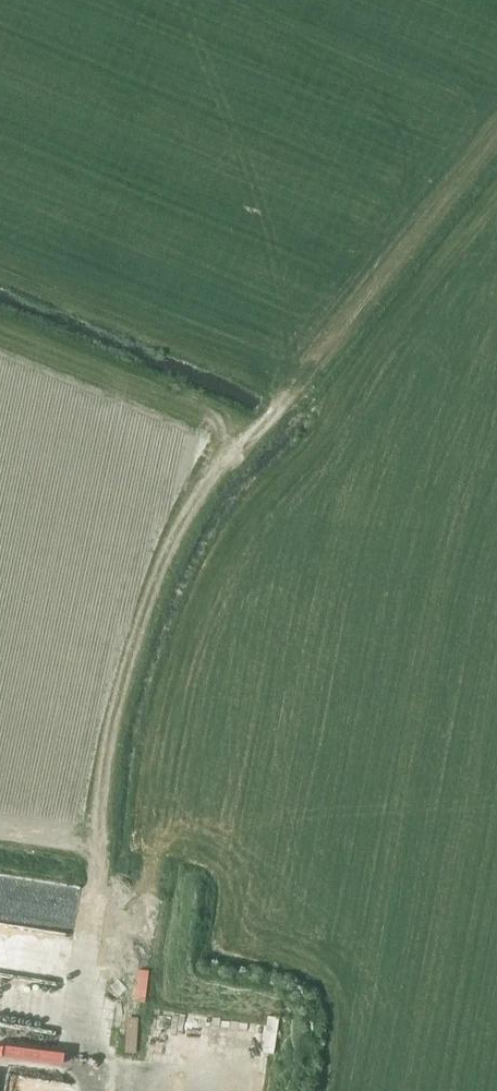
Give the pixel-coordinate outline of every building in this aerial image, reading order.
[(203,1037),(208,1023),(196,1019),(191,1033),(203,1037)]
